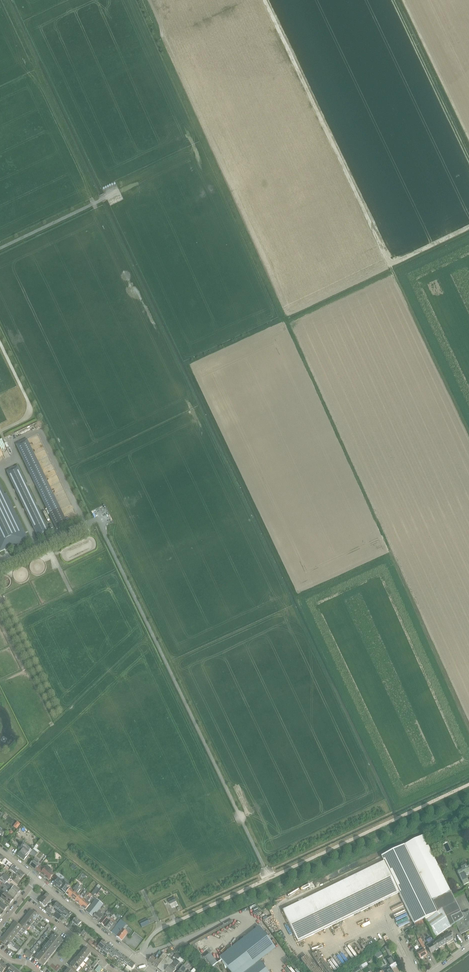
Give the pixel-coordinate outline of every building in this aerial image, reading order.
[(16,444),(57,529),(68,524),(27,439),(16,444)] [(17,466),(6,471),(39,538),(49,533),(17,466)] [(8,548),(9,549),(29,540),(6,494),(5,494),(0,485),(0,552),(8,548)] [(433,939),(440,934),(450,927),(455,924),(461,934),(468,930),(468,929),(468,912),(465,914),(464,914),(464,915),(464,916),(465,917),(463,918),(451,892),(423,836),(381,857),(383,860),(282,911),(298,944),(400,893),(416,927),(426,923),(433,939)] [(32,850),(24,844),(19,849),(21,851),(17,856),(24,861),(32,850)] [(34,858),(39,852),(39,851),(36,849),(34,848),(30,854),(34,858)] [(7,860),(5,862),(3,861),(5,859),(0,855),(0,862),(3,864),(6,867),(9,869),(12,864),(7,860)] [(30,865),(36,870),(40,865),(37,864),(39,861),(35,858),(30,865)] [(462,881),(464,885),(468,883),(468,882),(466,875),(467,876),(468,876),(468,875),(468,874),(468,873),(468,864),(466,866),(466,865),(465,865),(465,864),(464,864),(463,864),(462,864),(462,865),(461,865),(461,866),(461,867),(461,868),(456,870),(462,881)] [(49,881),(52,877),(54,875),(50,872),(51,870),(47,867),(44,869),(40,865),(36,870),(49,881)] [(11,870),(10,870),(9,871),(15,875),(19,870),(14,866),(11,870)] [(19,870),(15,875),(16,876),(17,875),(21,879),(25,874),(19,870)] [(20,891),(14,886),(13,888),(7,883),(7,882),(1,877),(0,879),(0,881),(17,895),(20,891)] [(65,893),(68,889),(70,886),(65,882),(64,883),(58,878),(53,884),(65,893)] [(14,899),(17,895),(0,881),(0,885),(1,886),(4,888),(3,890),(8,894),(14,899)] [(66,894),(70,898),(80,886),(78,884),(73,890),(70,888),(66,894)] [(70,898),(75,902),(80,896),(77,894),(82,888),(80,886),(70,898)] [(13,900),(3,892),(0,889),(0,892),(3,894),(1,897),(6,901),(10,904),(13,900)] [(80,896),(75,902),(81,907),(90,895),(88,893),(83,899),(80,896)] [(45,907),(52,898),(47,894),(43,898),(42,898),(40,900),(41,901),(40,902),(45,907)] [(86,911),(89,907),(90,905),(87,902),(92,896),(90,895),(81,907),(86,911)] [(103,905),(96,900),(86,912),(92,917),(99,910),(103,905)] [(66,910),(58,903),(54,907),(58,910),(57,912),(61,916),(66,910)] [(31,910),(27,915),(35,921),(35,920),(38,917),(39,918),(39,919),(41,920),(43,918),(39,915),(38,916),(31,910)] [(58,920),(64,925),(69,917),(68,917),(71,914),(66,910),(61,916),(61,917),(58,919),(58,920)] [(101,912),(99,910),(92,917),(99,923),(104,916),(100,913),(101,912)] [(104,927),(109,920),(107,918),(109,916),(106,914),(99,923),(104,927)] [(27,915),(23,919),(31,925),(32,925),(34,922),(36,923),(35,923),(37,925),(39,923),(35,920),(35,921),(27,915)] [(67,928),(70,930),(74,925),(73,924),(74,923),(78,926),(78,927),(79,928),(81,926),(79,925),(81,922),(76,918),(72,922),(67,928)] [(111,932),(118,924),(116,922),(111,918),(109,920),(104,927),(108,930),(111,932)] [(35,928),(32,925),(31,925),(23,919),(19,924),(23,927),(27,930),(30,926),(32,928),(31,928),(34,930),(35,928)] [(140,923),(142,928),(150,924),(147,919),(140,923)] [(127,933),(125,931),(128,927),(121,921),(118,924),(111,932),(111,933),(121,941),(127,933)] [(15,922),(14,922),(11,926),(19,932),(22,929),(23,930),(25,932),(27,930),(23,927),(22,928),(15,922)] [(411,923),(405,928),(408,931),(414,926),(411,923)] [(23,935),(19,932),(11,926),(7,931),(15,937),(16,936),(18,933),(20,935),(19,935),(21,937),(23,935)] [(222,960),(231,971),(268,971),(260,961),(276,949),(259,927),(220,957),(222,960)] [(11,942),(12,941),(14,938),(16,939),(15,940),(21,945),(23,942),(16,936),(15,937),(7,931),(4,936),(11,942)] [(443,938),(446,944),(454,939),(453,939),(456,938),(453,933),(450,934),(443,938)] [(55,934),(35,959),(44,966),(63,941),(55,934)] [(12,941),(11,942),(4,936),(0,940),(0,941),(2,943),(2,944),(7,948),(11,942),(12,944),(14,946),(15,944),(12,941)] [(435,943),(438,948),(446,944),(443,938),(435,943)] [(426,947),(423,943),(420,939),(418,940),(422,947),(415,951),(420,959),(427,955),(423,949),(426,947)] [(109,945),(103,940),(100,944),(97,947),(103,951),(101,953),(102,954),(103,952),(109,945)] [(433,940),(426,945),(427,948),(430,953),(438,948),(435,943),(433,940)] [(120,959),(123,955),(109,945),(103,952),(107,955),(108,953),(112,956),(112,957),(118,961),(120,959)] [(85,947),(81,952),(87,957),(91,952),(85,947)] [(81,952),(77,957),(84,962),(87,957),(81,952)] [(165,971),(176,959),(176,958),(178,959),(181,956),(177,953),(174,957),(171,960),(167,957),(164,954),(161,958),(157,955),(156,957),(154,955),(148,961),(162,971),(163,971),(165,971)] [(217,963),(210,954),(205,958),(212,967),(217,963)] [(128,965),(131,961),(123,955),(120,959),(119,961),(120,961),(122,963),(123,962),(128,965)] [(80,967),(84,962),(77,957),(74,962),(80,967)] [(175,971),(174,970),(180,962),(176,959),(165,971),(166,971),(175,971)] [(383,971),(393,971),(391,970),(396,967),(392,961),(388,964),(390,967),(383,971)] [(76,971),(80,967),(74,962),(70,966),(74,970),(76,971)]
